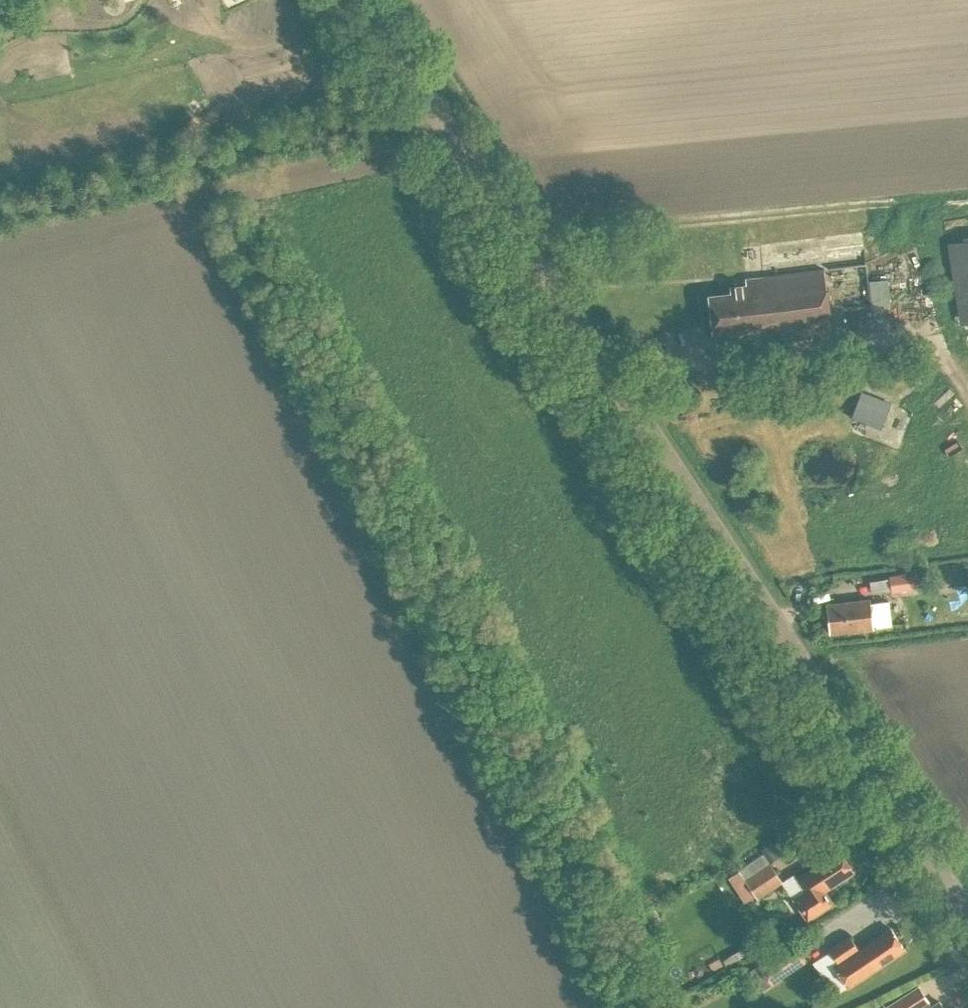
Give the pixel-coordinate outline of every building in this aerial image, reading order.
[(831,333),(829,311),(824,270),(868,265),(864,233),(759,245),(763,279),(746,281),(746,286),(731,288),(731,294),(709,297),(713,333),(729,331),(731,344),(831,333)] [(943,241),(954,324),(967,322),(967,238),(943,241)] [(867,305),(888,302),(886,279),(864,281),(867,305)] [(879,429),(889,402),(858,390),(847,418),(879,429)] [(914,590),(912,573),(888,576),(890,593),(914,590)] [(883,579),(867,581),(868,592),(885,590),(883,579)] [(868,599),(825,605),(829,634),(890,626),(887,602),(869,604),(868,599)] [(808,892),(796,900),(809,922),(835,906),(827,893),(856,874),(841,851),(799,879),(808,892)] [(757,898),(782,882),(769,862),(744,879),(757,898)] [(850,937),(830,950),(837,962),(832,965),(849,989),(864,979),(907,950),(893,928),(859,951),(850,937)] [(806,961),(795,943),(759,967),(770,985),(806,961)] [(888,1007),(945,1007),(940,1000),(931,1006),(919,988),(888,1007)]
